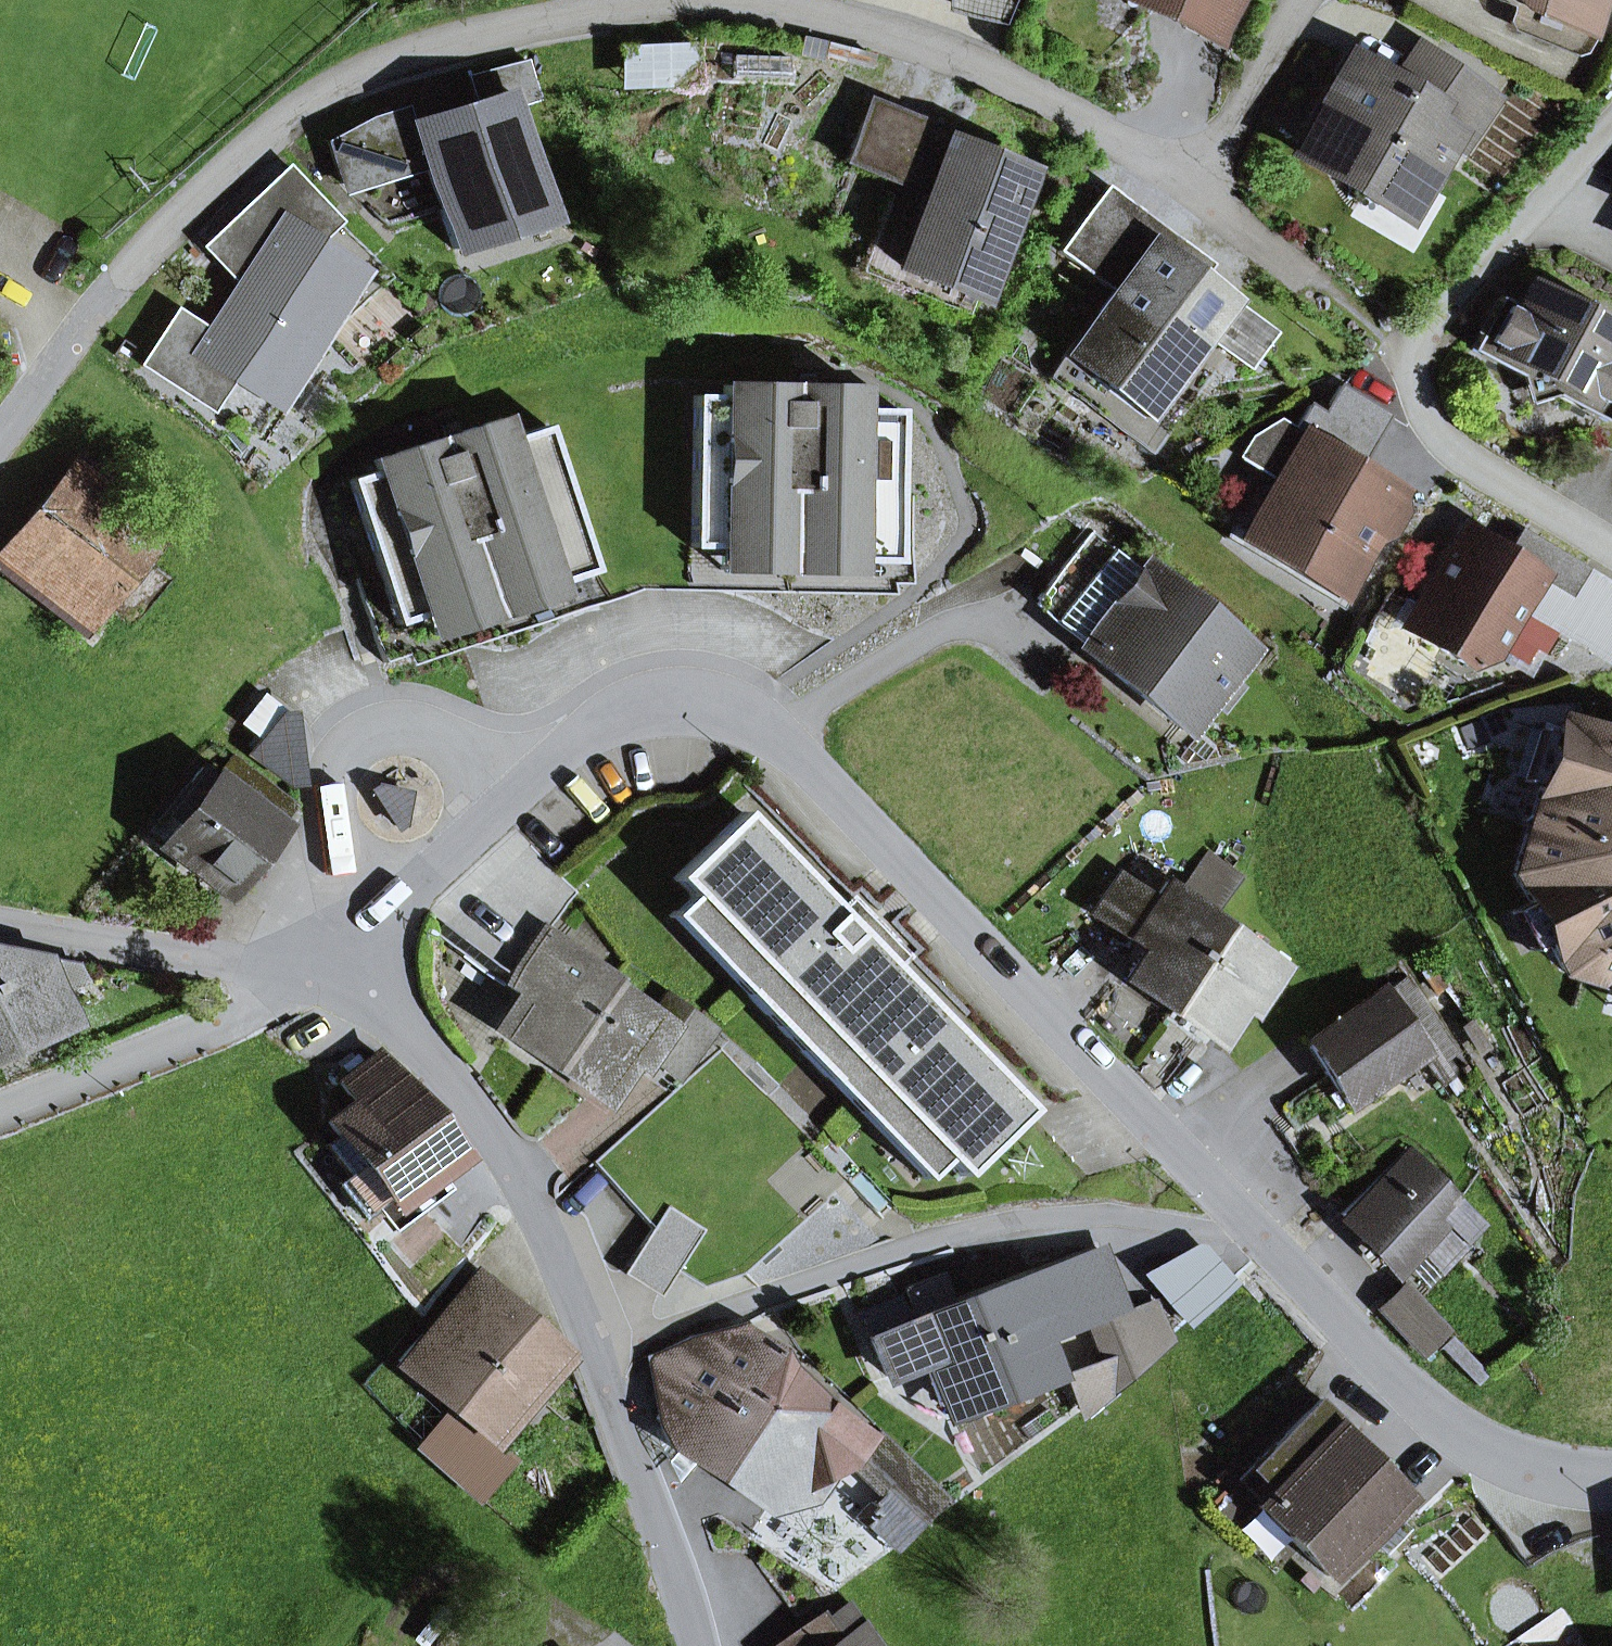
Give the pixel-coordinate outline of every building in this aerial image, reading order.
[(947,13),(1005,27),(1019,0),(950,0),(947,13)] [(1213,30),(1228,0),(1154,0),(1213,30)] [(1530,0),(1497,0),(1517,8),(1511,22),(1514,31),(1577,56),(1586,54),(1597,28),(1530,0)] [(1530,0),(1597,28),(1608,0),(1530,0)] [(632,87),(696,85),(695,46),(630,48),(632,87)] [(1390,85),(1406,95),(1429,61),(1414,50),(1390,85)] [(1404,212),(1446,142),(1460,150),(1492,104),(1429,61),(1406,95),(1390,85),(1349,61),(1300,144),(1314,152),(1362,181),(1359,186),(1404,212)] [(366,154),(418,138),(424,158),(453,250),(549,219),(513,107),(539,99),(527,62),(468,77),(477,105),(414,125),(408,107),(373,118),(328,142),(342,184),(373,175),(366,154)] [(845,162),(927,194),(949,140),(867,108),(845,162)] [(373,175),(424,158),(418,138),(366,154),(373,175)] [(927,194),(898,266),(974,297),(1025,171),(949,140),(927,194)] [(1359,186),(1362,181),(1314,152),(1308,161),(1357,190),(1359,186)] [(322,243),(344,222),(291,166),(252,203),(277,229),(284,218),(322,243)] [(1203,278),(1213,264),(1110,187),(1100,201),(1203,278)] [(1214,373),(1192,356),(1205,338),(1233,300),(1203,278),(1100,201),(1097,199),(1058,251),(1112,292),(1064,356),(1066,358),(1144,416),(1127,439),(1151,457),(1214,373)] [(276,408),(365,272),(322,243),(284,218),(277,229),(252,203),(217,235),(249,270),(239,286),(210,331),(178,310),(142,365),(187,395),(208,363),(235,381),(276,408)] [(239,286),(249,270),(217,235),(203,248),(239,286)] [(1611,409),(1611,327),(1592,316),(1583,302),(1566,302),(1531,284),(1519,307),(1499,296),(1471,351),(1520,377),(1547,369),(1556,396),(1605,422),(1611,409)] [(1277,333),(1233,300),(1205,338),(1249,370),(1277,333)] [(1127,439),(1144,416),(1066,358),(1049,381),(1127,439)] [(187,395),(214,413),(235,381),(208,363),(187,395)] [(1529,404),(1556,396),(1547,369),(1520,377),(1529,404)] [(896,564),(899,410),(858,409),(858,388),(724,385),(724,396),(694,395),(691,549),(721,549),(843,552),(843,563),(854,563),(896,564)] [(1395,495),(1355,471),(1389,416),(1340,386),(1323,414),(1309,405),(1292,433),(1303,440),(1279,481),(1246,535),(1337,590),(1395,495)] [(1605,422),(1594,444),(1611,453),(1611,409),(1605,422)] [(595,572),(547,426),(507,439),(501,419),(373,460),(376,470),(347,479),(394,624),(424,615),(540,577),(544,588),(555,585),(595,572)] [(1251,438),(1239,457),(1279,481),(1303,440),(1292,433),(1277,423),(1251,438)] [(0,555),(0,562),(78,626),(158,528),(77,461),(0,555)] [(1403,626),(1464,663),(1496,652),(1542,577),(1506,555),(1462,529),(1403,626)] [(1084,649),(1183,730),(1249,650),(1149,569),(1145,573),(1093,531),(1038,598),(1090,641),(1084,649)] [(1568,593),(1582,570),(1520,532),(1506,555),(1542,577),(1568,593)] [(854,563),(843,563),(843,552),(721,549),(720,571),(854,573),(854,563)] [(406,656),(410,667),(575,612),(640,591),(728,592),(895,596),(895,585),(695,581),(669,581),(667,581),(666,580),(665,579),(663,578),(663,577),(662,576),(662,575),(662,574),(662,563),(617,569),(620,578),(621,579),(621,581),(621,582),(620,584),(619,585),(618,586),(617,587),(615,588),(599,593),(406,656)] [(424,615),(431,636),(559,595),(555,585),(544,588),(540,577),(424,615)] [(282,718),(287,712),(263,693),(240,724),(264,742),(282,718)] [(254,754),(290,783),(299,781),(290,717),(282,718),(264,742),(254,754)] [(1591,734),(1560,724),(1557,735),(1540,787),(1513,874),(1528,903),(1548,941),(1563,969),(1611,985),(1611,723),(1591,734)] [(1522,782),(1540,787),(1557,735),(1539,730),(1522,782)] [(277,827),(294,807),(233,758),(217,779),(277,827)] [(179,825),(162,847),(223,895),(277,827),(217,779),(202,768),(185,789),(199,801),(179,825)] [(399,829),(404,825),(411,793),(378,786),(373,790),(399,829)] [(165,814),(179,825),(199,801),(185,789),(165,814)] [(960,1176),(1029,1110),(895,971),(837,910),(742,812),(673,878),(690,896),(727,934),(715,945),(744,975),(734,984),(829,1083),(846,1066),(865,1086),(848,1102),(857,1112),(866,1103),(895,1133),(907,1121),(944,1159),(960,1176)] [(510,1030),(554,1063),(616,983),(547,931),(580,889),(520,843),(449,936),(533,1001),(510,1030)] [(1147,951),(1129,977),(1170,1006),(1228,925),(1213,914),(1240,877),(1208,853),(1181,891),(1166,881),(1152,901),(1118,876),(1092,912),(1130,939),(1137,930),(1154,942),(1147,951)] [(895,971),(911,956),(852,895),(837,910),(895,971)] [(744,975),(715,945),(727,934),(690,896),(668,916),(734,984),(744,975)] [(1531,950),(1548,941),(1528,903),(1511,911),(1531,950)] [(1255,1017),(1289,969),(1228,925),(1170,1006),(1213,1037),(1237,1004),(1255,1017)] [(1147,951),(1154,942),(1137,930),(1130,939),(1147,951)] [(13,1050),(22,1046),(68,1026),(55,997),(39,960),(0,954),(0,1049),(11,1044),(13,1050)] [(55,997),(85,984),(78,967),(39,960),(55,997)] [(1470,1067),(1408,977),(1307,1045),(1347,1104),(1420,1054),(1442,1086),(1470,1067)] [(667,994),(653,1012),(616,983),(554,1063),(598,1096),(624,1062),(641,1074),(651,1060),(689,1011),(667,994)] [(651,1060),(677,1079),(714,1031),(689,1011),(651,1060)] [(26,1055),(22,1046),(13,1050),(11,1044),(0,1049),(0,1067),(26,1055)] [(338,1135),(395,1208),(439,1175),(462,1156),(398,1074),(378,1050),(338,1081),(355,1103),(329,1123),(338,1135)] [(848,1102),(865,1086),(846,1066),(829,1083),(848,1102)] [(923,1179),(944,1159),(907,1121),(895,1133),(866,1103),(857,1112),(923,1179)] [(439,1175),(395,1208),(338,1135),(326,1144),(350,1175),(336,1185),(363,1219),(376,1209),(394,1232),(450,1189),(439,1175)] [(1485,1226),(1408,1149),(1341,1215),(1394,1267),(1416,1245),(1440,1270),(1485,1226)] [(642,1286),(660,1298),(678,1272),(660,1260),(641,1248),(623,1274),(642,1286)] [(951,1410),(1052,1372),(1038,1336),(1120,1305),(1099,1250),(955,1304),(944,1277),(907,1291),(917,1319),(909,1322),(900,1299),(863,1313),(887,1376),(932,1359),(951,1410)] [(1206,1254),(1152,1281),(1186,1321),(1231,1283),(1206,1254)] [(453,1407),(532,1318),(479,1271),(400,1360),(453,1407)] [(1423,1355),(1447,1332),(1404,1287),(1380,1310),(1423,1355)] [(1152,1304),(1091,1327),(1105,1363),(1112,1383),(1165,1339),(1152,1304)] [(419,1445),(456,1478),(491,1438),(569,1351),(532,1318),(453,1407),(419,1445)] [(742,1325),(690,1338),(663,1351),(664,1353),(679,1383),(658,1416),(661,1425),(666,1440),(696,1459),(768,1505),(784,1480),(810,1499),(850,1444),(866,1455),(857,1467),(891,1501),(917,1525),(945,1496),(881,1434),(879,1437),(831,1404),(781,1355),(784,1351),(742,1325)] [(651,1358),(658,1416),(679,1383),(664,1353),(651,1358)] [(1071,1375),(1082,1406),(1112,1383),(1105,1363),(1071,1375)] [(1259,1507),(1328,1577),(1366,1539),(1391,1514),(1407,1499),(1377,1469),(1363,1455),(1369,1448),(1320,1399),(1239,1479),(1262,1503),(1259,1507)] [(677,1484),(696,1459),(666,1440),(661,1425),(650,1430),(677,1484)] [(456,1478),(476,1496),(511,1456),(491,1438),(456,1478)] [(1377,1469),(1383,1463),(1369,1448),(1363,1455),(1377,1469)] [(899,1543),(917,1525),(891,1501),(874,1518),(899,1543)] [(1366,1539),(1381,1555),(1407,1530),(1391,1514),(1366,1539)] [(848,1607),(790,1645),(874,1645),(848,1607)]
